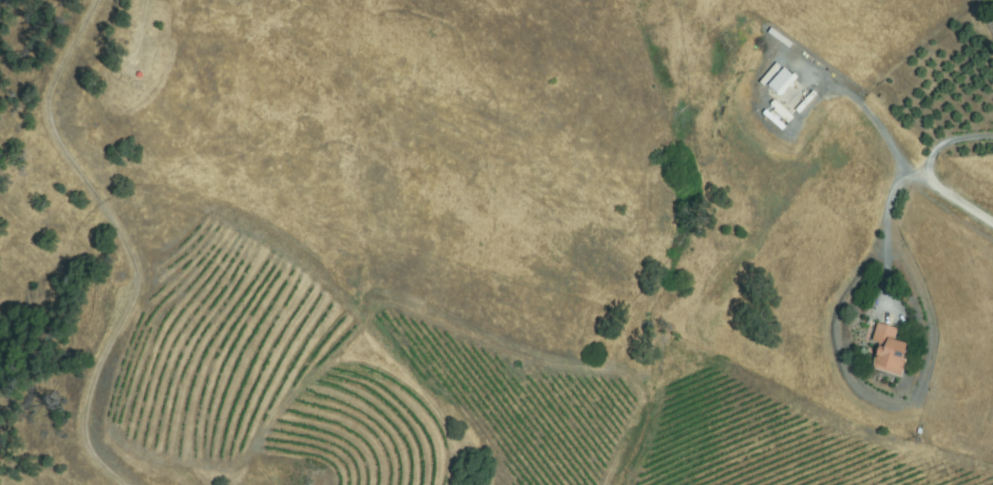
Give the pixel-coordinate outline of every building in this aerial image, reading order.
[(783,71),(794,80),(780,95),(770,86),(783,71)] [(902,373),(880,375),(875,328),(897,326),(902,373)]
